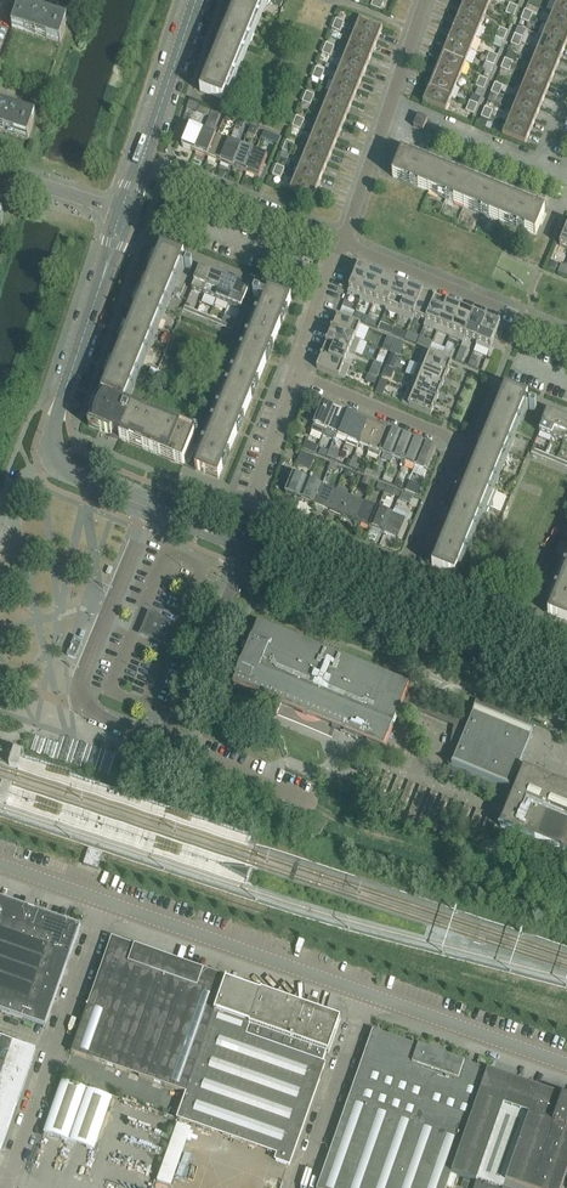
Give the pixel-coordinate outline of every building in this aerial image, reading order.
[(200,93),(223,102),(265,0),(238,0),(200,93)] [(371,7),(376,9),(379,1),(377,0),(374,0),(371,7)] [(463,6),(486,15),(491,3),(483,0),(465,0),(463,6)] [(376,9),(381,11),(384,3),(379,1),(376,9)] [(553,14),(566,20),(566,5),(558,2),(553,14)] [(516,13),(518,8),(510,4),(508,9),(516,13)] [(20,6),(16,19),(12,29),(61,45),(68,23),(20,6)] [(463,6),(458,18),(481,28),(486,15),(463,6)] [(514,17),(516,13),(508,9),(506,14),(514,17)] [(533,14),(525,11),(523,16),(531,19),(533,14)] [(548,26),(566,34),(566,20),(553,14),(548,26)] [(529,24),(531,19),(523,16),(521,20),(529,24)] [(458,18),(453,31),(476,40),(481,28),(458,18)] [(336,20),(334,25),(342,28),(344,23),(336,20)] [(355,33),(377,42),(383,29),(360,20),(355,33)] [(334,25),(332,29),(340,33),(342,28),(334,25)] [(543,38),(566,47),(566,44),(566,34),(548,26),(543,38)] [(500,29),(498,34),(506,37),(508,32),(500,29)] [(453,31),(448,43),(471,52),(476,40),(453,31)] [(350,45),(372,54),(377,42),(355,33),(350,45)] [(506,37),(498,34),(496,38),(504,42),(506,37)] [(515,35),(513,40),(521,43),(523,38),(515,35)] [(543,38),(538,50),(561,59),(566,47),(543,38)] [(521,43),(513,40),(511,45),(519,48),(521,43)] [(448,43),(443,55),(466,64),(471,52),(448,43)] [(334,47),(326,44),(324,49),(332,52),(334,47)] [(345,57),(367,67),(372,54),(350,45),(345,57)] [(324,49),(323,54),(322,54),(330,57),(332,52),(324,49)] [(538,50),(533,62),(556,72),(561,59),(538,50)] [(490,53),(488,58),(496,61),(498,57),(490,53)] [(443,55),(438,67),(461,76),(466,64),(443,55)] [(340,69),(363,79),(367,67),(345,57),(340,69)] [(496,61),(488,58),(486,63),(494,66),(496,61)] [(505,60),(503,64),(511,68),(513,63),(505,60)] [(533,62),(528,75),(550,84),(556,72),(533,62)] [(511,68),(503,64),(501,69),(509,73),(511,68)] [(438,67),(433,79),(456,89),(461,76),(438,67)] [(317,68),(315,73),(323,77),(325,72),(317,68)] [(335,82),(358,91),(363,79),(340,69),(335,82)] [(315,73),(313,78),(321,81),(323,77),(315,73)] [(528,75),(523,87),(545,96),(550,84),(528,75)] [(480,78),(478,82),(486,86),(488,81),(480,78)] [(433,79),(428,91),(451,101),(456,89),(433,79)] [(330,94),(353,103),(358,91),(335,82),(330,94)] [(476,87),(484,91),(486,86),(478,82),(476,87)] [(495,84),(493,89),(501,92),(503,87),(495,84)] [(523,87),(518,99),(541,108),(545,96),(523,87)] [(499,97),(501,92),(493,89),(491,94),(499,97)] [(428,91),(425,100),(423,103),(446,113),(451,101),(428,91)] [(307,93),(305,98),(313,101),(315,96),(307,93)] [(348,115),(353,103),(330,94),(325,106),(348,115)] [(305,98),(303,102),(311,106),(313,101),(305,98)] [(518,99),(513,111),(536,120),(541,108),(518,99)] [(470,102),(468,107),(476,110),(478,105),(470,102)] [(0,106),(0,132),(29,141),(36,118),(0,106)] [(199,106),(197,112),(209,115),(210,109),(199,106)] [(320,118),(343,128),(348,115),(325,106),(320,118)] [(476,110),(468,107),(466,112),(474,115),(476,110)] [(485,108),(483,113),(491,116),(493,111),(485,108)] [(513,111),(508,123),(531,133),(536,120),(513,111)] [(489,121),(491,116),(483,113),(481,118),(489,121)] [(414,127),(423,131),(428,120),(418,116),(414,127)] [(297,117),(295,122),(303,126),(305,121),(297,117)] [(338,140),(343,128),(320,118),(315,130),(338,140)] [(295,122),(293,127),(301,130),(303,126),(295,122)] [(531,133),(508,123),(503,136),(525,145),(531,133)] [(195,153),(204,132),(191,127),(182,148),(195,153)] [(310,143),(333,152),(338,140),(315,130),(310,143)] [(279,144),(282,137),(265,131),(263,138),(279,144)] [(216,137),(204,132),(195,153),(208,158),(216,137)] [(229,143),(216,137),(208,158),(221,163),(229,143)] [(287,142),(285,146),(293,150),(295,145),(287,142)] [(242,148),(229,143),(221,163),(234,169),(242,148)] [(328,164),(333,152),(310,143),(305,155),(328,164)] [(285,146),(283,151),(291,155),(293,150),(285,146)] [(255,153),(242,148),(234,169),(246,174),(255,153)] [(268,158),(255,153),(246,174),(259,179),(268,158)] [(536,236),(545,214),(402,155),(401,157),(394,154),(390,165),(397,168),(393,177),(536,236)] [(300,167),(323,176),(328,164),(305,155),(300,167)] [(285,169),(277,166),(275,171),(283,174),(285,169)] [(318,188),(323,176),(300,167),(295,179),(318,188)] [(281,179),(283,174),(275,171),(273,176),(281,179)] [(295,179),(290,192),(312,201),(318,188),(295,179)] [(111,436),(112,434),(122,411),(125,404),(132,387),(171,291),(182,296),(182,295),(191,273),(193,268),(189,266),(192,261),(184,258),(184,257),(162,248),(89,427),(111,436)] [(561,265),(558,273),(563,275),(566,267),(561,265)] [(372,273),(358,267),(348,293),(361,298),(360,301),(372,273)] [(204,295),(213,275),(200,270),(192,290),(204,295)] [(385,278),(372,273),(360,301),(373,306),(385,278)] [(217,300),(225,280),(213,275),(204,295),(217,300)] [(397,283),(385,278),(373,306),(374,304),(386,309),(385,311),(386,311),(397,283)] [(229,305),(237,285),(225,280),(217,300),(229,305)] [(410,288),(397,283),(386,311),(399,317),(410,288)] [(241,310),(247,296),(250,290),(237,285),(229,305),(241,310)] [(423,294),(410,288),(399,317),(411,322),(423,294)] [(255,293),(253,298),(259,300),(265,302),(248,343),(196,471),(218,480),(292,302),(269,292),(269,293),(261,290),(259,295),(255,293)] [(436,299),(423,294),(411,322),(412,322),(414,316),(426,321),(424,327),(436,299)] [(449,304),(436,299),(424,327),(437,332),(449,304)] [(449,304),(437,332),(450,338),(461,309),(449,304)] [(183,311),(196,317),(198,313),(185,307),(183,311)] [(355,312),(342,307),(340,313),(352,319),(355,312)] [(474,315),(461,309),(450,338),(463,343),(474,315)] [(210,317),(198,313),(196,317),(208,322),(210,317)] [(362,315),(356,313),(353,319),(359,321),(362,315)] [(487,320),(474,315),(463,343),(465,337),(477,342),(476,346),(487,320)] [(222,322),(210,317),(208,322),(220,326),(222,322)] [(361,326),(338,317),(333,330),(361,342),(361,341),(355,339),(361,326)] [(377,323),(368,320),(366,324),(375,328),(377,323)] [(500,325),(487,320),(476,346),(490,351),(500,325)] [(234,328),(222,322),(220,326),(233,332),(234,328)] [(393,329),(381,324),(379,330),(391,335),(393,329)] [(406,334),(394,329),(391,335),(404,340),(406,334)] [(333,330),(328,343),(356,354),(361,342),(333,330)] [(165,334),(162,343),(168,346),(172,337),(165,334)] [(418,338),(408,334),(405,340),(416,345),(418,338)] [(432,343),(420,338),(417,345),(430,350),(432,343)] [(405,344),(395,340),(390,354),(399,357),(405,344)] [(328,343),(322,356),(350,367),(351,367),(345,364),(350,353),(355,355),(356,354),(328,343)] [(393,346),(386,343),(383,350),(390,353),(393,346)] [(445,349),(432,344),(430,350),(442,355),(445,349)] [(461,347),(456,361),(462,363),(467,350),(461,347)] [(388,353),(382,350),(377,363),(383,365),(388,353)] [(452,352),(445,350),(443,356),(449,358),(452,352)] [(452,363),(424,352),(418,365),(447,377),(452,363)] [(398,357),(391,355),(386,367),(393,370),(398,357)] [(322,356),(317,369),(345,381),(350,367),(322,356)] [(383,366),(376,363),(371,375),(377,378),(383,366)] [(447,377),(418,365),(413,378),(441,390),(447,377)] [(393,370),(386,368),(383,375),(390,378),(393,370)] [(377,379),(369,375),(366,381),(375,385),(377,379)] [(441,390),(413,378),(408,391),(436,402),(441,390)] [(388,383),(381,380),(376,393),(382,396),(388,383)] [(529,411),(532,412),(535,413),(537,408),(533,407),(535,402),(528,398),(505,389),(432,568),(455,577),(524,408),(529,411)] [(408,391),(403,404),(431,416),(436,402),(408,391)] [(323,437),(334,409),(323,404),(311,432),(323,437)] [(334,442),(337,435),(345,413),(334,409),(323,437),(334,442)] [(122,411),(112,434),(121,437),(120,440),(122,441),(182,465),(183,466),(184,466),(185,463),(192,445),(195,438),(131,412),(130,414),(122,411)] [(561,417),(548,412),(539,432),(552,438),(561,417)] [(357,418),(345,413),(337,435),(348,440),(357,418)] [(561,417),(552,438),(564,443),(566,436),(566,420),(561,417)] [(357,418),(348,440),(345,446),(356,451),(359,444),(368,423),(357,418)] [(379,427),(368,423),(359,444),(370,449),(379,427)] [(390,432),(379,427),(370,449),(367,456),(379,460),(382,454),(390,432)] [(382,454),(393,458),(402,437),(390,432),(382,454)] [(413,442),(402,437),(393,458),(404,463),(413,442)] [(307,440),(304,448),(317,453),(320,446),(307,440)] [(424,446),(413,442),(404,463),(415,468),(424,446)] [(436,451),(424,446),(415,468),(427,472),(436,451)] [(531,454),(543,459),(545,455),(532,449),(531,454)] [(313,468),(316,457),(301,453),(298,464),(313,468)] [(557,460),(545,455),(543,459),(556,464),(557,460)] [(566,468),(566,464),(557,460),(556,464),(566,468)] [(300,500),(308,481),(309,479),(295,473),(286,494),(300,500)] [(309,479),(308,481),(300,500),(314,506),(322,487),(323,485),(309,479)] [(410,481),(407,490),(421,494),(423,485),(410,481)] [(314,506),(328,512),(336,493),(322,487),(314,506)] [(350,499),(336,493),(328,512),(342,517),(350,499)] [(364,505),(350,499),(342,517),(356,523),(364,505)] [(378,511),(364,505),(356,523),(370,529),(378,511)] [(379,508),(378,511),(370,529),(384,535),(392,516),(393,514),(379,508)] [(392,516),(384,535),(398,541),(406,522),(392,516)] [(563,580),(562,581),(548,615),(566,623),(566,569),(563,580)] [(141,634),(161,643),(170,623),(150,614),(141,634)] [(234,684),(281,704),(385,747),(396,721),(402,723),(405,716),(399,714),(403,705),(453,726),(447,765),(449,765),(445,774),(499,796),(502,788),(509,790),(533,734),(526,731),(530,722),(476,700),(473,707),(470,706),(464,720),(460,721),(419,704),(423,694),(425,695),(425,694),(417,691),(413,693),(412,696),(407,694),(410,688),(409,688),(340,659),(341,656),(329,651),(328,654),(258,626),(248,652),(242,649),(239,656),(245,659),(241,667),(234,684)] [(75,660),(82,643),(75,640),(68,657),(75,660)] [(524,770),(500,828),(566,855),(566,788),(524,770)] [(89,850),(84,865),(98,870),(103,854),(89,850)] [(251,870),(223,867),(247,882),(251,870)] [(45,1028),(80,927),(0,899),(0,1012),(45,1028)] [(135,947),(122,942),(112,939),(88,1007),(111,1015),(135,947)] [(135,947),(111,1015),(95,1062),(118,1070),(159,955),(135,947)] [(118,1070),(186,1094),(226,979),(159,955),(118,1070)] [(226,979),(186,1094),(177,1119),(278,1155),(291,1159),(325,1065),(323,1064),(326,1053),(328,1054),(341,1019),(226,979)] [(95,1062),(111,1015),(88,1007),(72,1053),(95,1062)] [(318,1187),(395,1187),(442,1055),(373,1031),(318,1187)] [(2,1149),(36,1052),(0,1039),(0,1154),(2,1149)] [(463,1140),(487,1071),(442,1055),(395,1187),(446,1187),(463,1140)] [(530,1086),(488,1071),(451,1175),(477,1184),(478,1181),(497,1187),(562,1187),(566,1175),(566,1099),(530,1086)] [(62,1082),(44,1134),(69,1143),(88,1091),(62,1082)] [(88,1091),(69,1143),(95,1152),(113,1100),(88,1091)] [(178,1124),(158,1182),(173,1187),(193,1129),(178,1124)] [(289,1166),(291,1159),(278,1155),(276,1161),(289,1166)] [(283,1183),(262,1176),(258,1187),(281,1187),(283,1183)]
